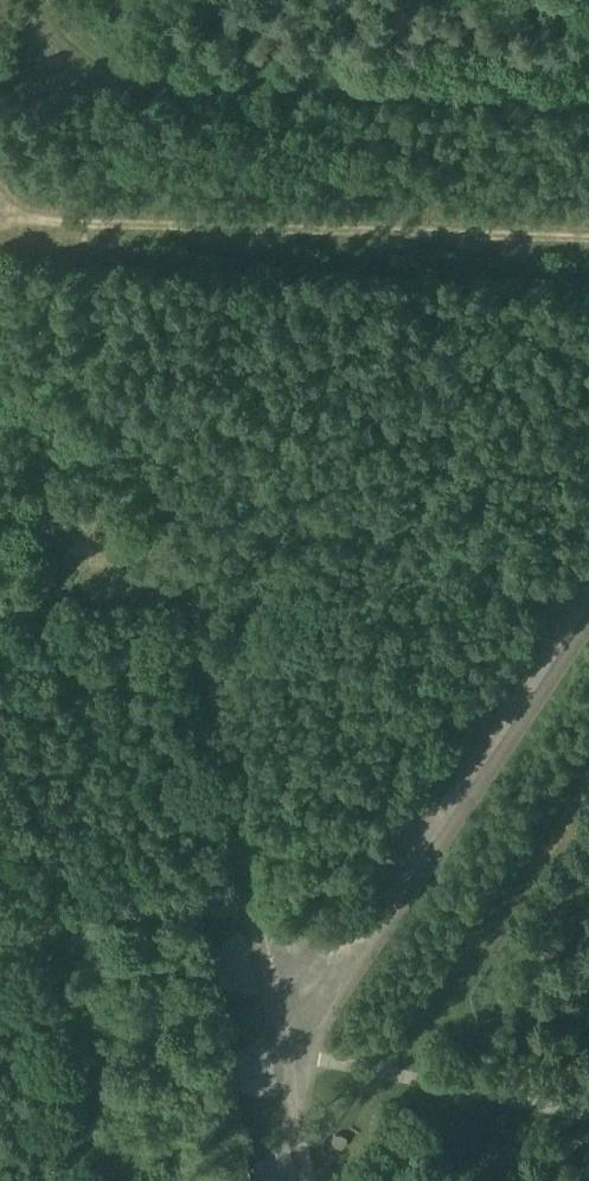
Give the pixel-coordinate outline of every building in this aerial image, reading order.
[(351,1137),(342,1134),(339,1144),(347,1147),(351,1137)]
